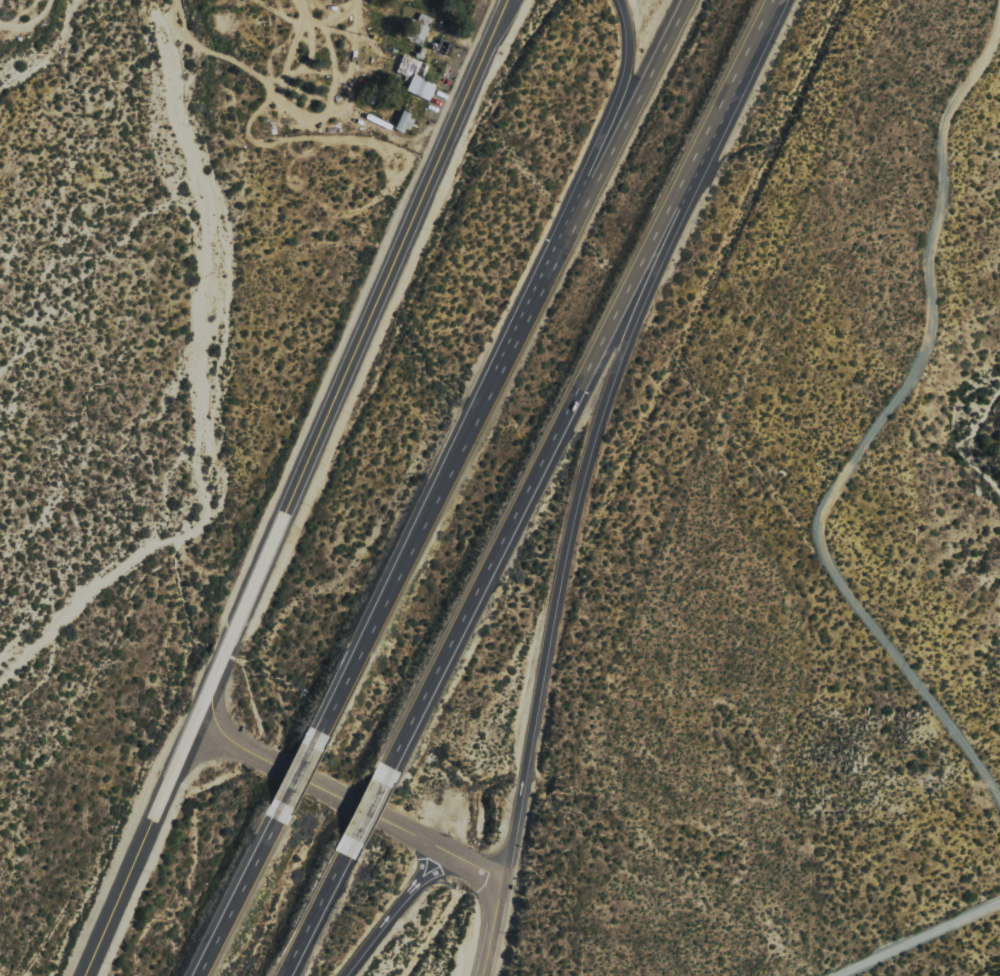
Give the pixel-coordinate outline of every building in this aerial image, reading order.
[(437,85),(413,75),(407,91),(431,100),(437,85)] [(414,116),(402,111),(396,128),(408,133),(414,116)]
